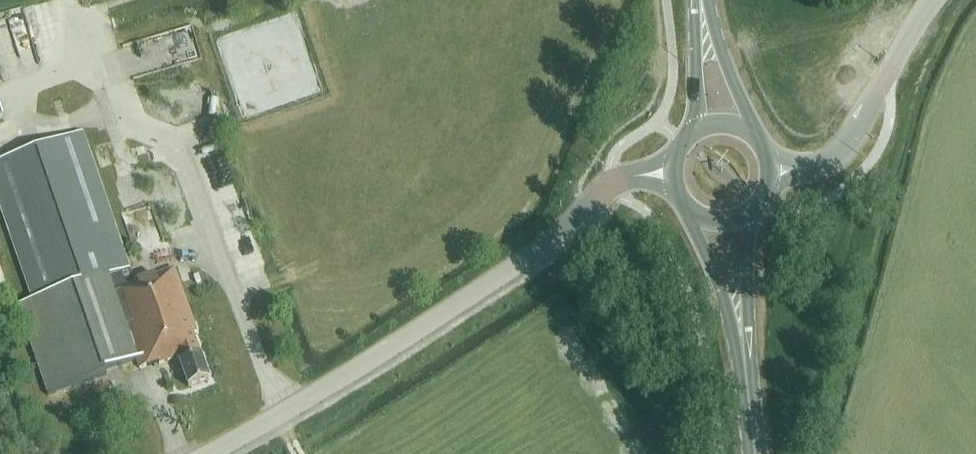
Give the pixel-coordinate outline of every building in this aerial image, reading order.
[(47,390),(136,360),(139,369),(158,362),(159,365),(178,358),(188,387),(208,380),(193,334),(196,333),(174,269),(134,283),(83,133),(0,162),(0,207),(33,301),(18,306),(47,390)]
